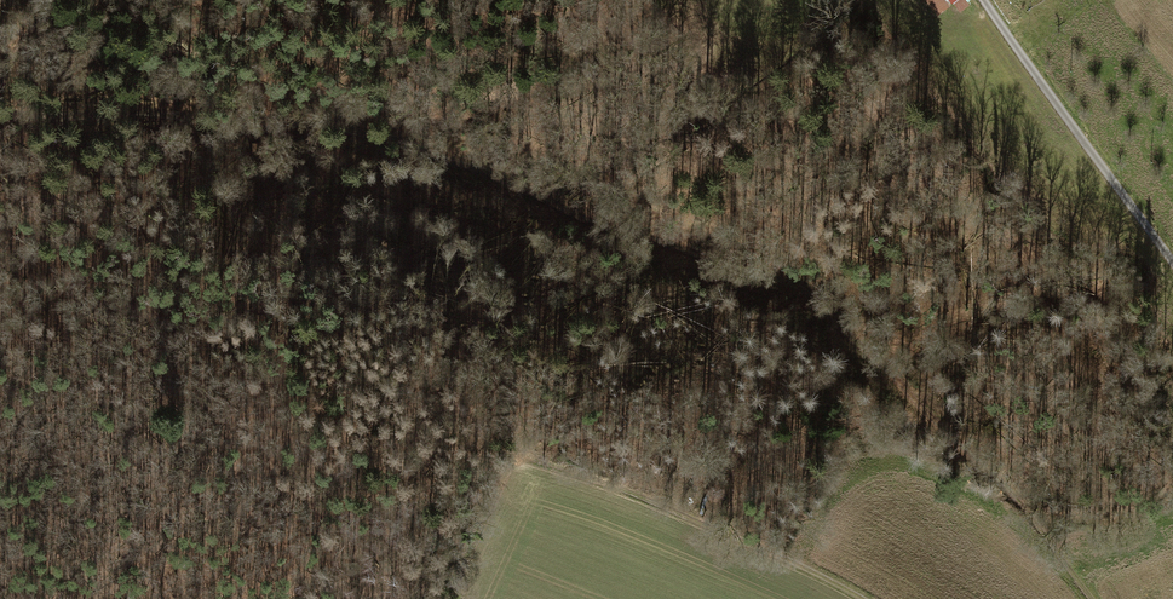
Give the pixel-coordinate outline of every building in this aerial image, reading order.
[(946,10),(958,0),(938,0),(946,10)]
